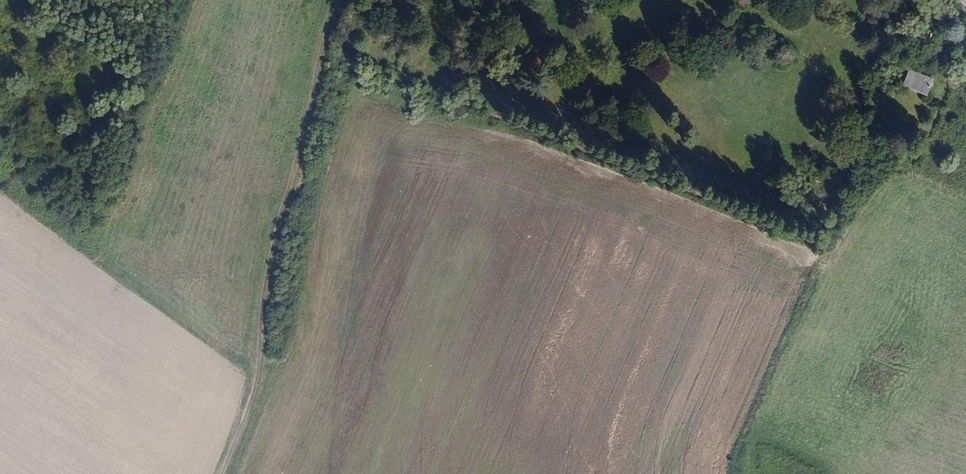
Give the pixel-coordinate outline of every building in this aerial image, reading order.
[(926,95),(932,79),(910,70),(903,85),(926,95)]
